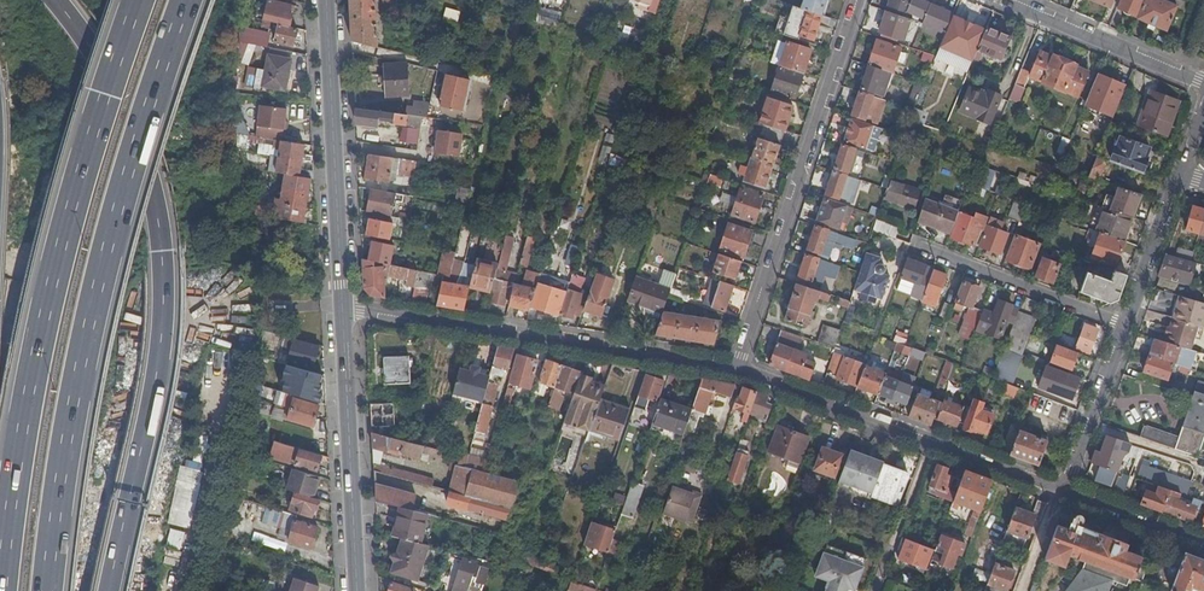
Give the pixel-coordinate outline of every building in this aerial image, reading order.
[(270,0),(264,21),(279,24),(290,27),(294,9),(291,9),(292,6),(270,0)] [(352,42),(378,47),(376,0),(350,0),(350,4),(352,42)] [(393,0),(384,0),(385,15),(397,14),(396,2),(393,0)] [(653,0),(631,0),(640,2),(638,8),(649,12),(653,0)] [(801,8),(822,16),(827,0),(804,0),(801,8)] [(912,0),(891,0),(887,11),(905,17),(907,12),(912,0)] [(922,0),(912,0),(907,12),(912,14),(912,18),(918,20),(919,17),(925,19),(931,4),(922,0)] [(1118,7),(1139,16),(1146,0),(1121,0),(1118,7)] [(1138,18),(1167,30),(1177,6),(1176,5),(1178,0),(1146,0),(1139,16),(1138,18)] [(934,5),(931,4),(925,19),(923,23),(923,24),(945,34),(955,10),(935,2),(934,5)] [(814,41),(822,16),(801,8),(794,6),(784,35),(798,39),(800,36),(814,41)] [(460,24),(462,10),(446,8),(445,22),(460,24)] [(563,14),(535,8),(532,23),(534,23),(542,25),(558,29),(563,14)] [(905,17),(887,11),(881,32),(904,39),(910,19),(905,17)] [(971,15),(961,11),(947,42),(971,52),(982,26),(968,20),(971,15)] [(540,35),(542,25),(534,23),(532,33),(540,35)] [(293,47),(297,29),(290,27),(279,24),(275,43),(293,47)] [(1010,37),(987,28),(969,70),(974,72),(982,54),(981,53),(981,51),(1001,59),(1010,37)] [(612,32),(610,38),(608,43),(626,48),(629,38),(612,32)] [(594,33),(592,38),(606,42),(608,43),(610,38),(594,33)] [(250,35),(248,44),(263,47),(265,38),(250,35)] [(878,40),(869,66),(885,71),(892,73),(897,58),(900,59),(901,56),(898,55),(900,48),(878,40)] [(1041,52),(1035,66),(1033,70),(1031,76),(1043,82),(1042,83),(1065,93),(1066,91),(1078,96),(1088,72),(1076,67),(1077,65),(1054,56),(1053,57),(1041,52)] [(287,90),(292,60),(269,56),(263,85),(287,90)] [(385,96),(410,95),(408,63),(401,63),(383,64),(385,96)] [(795,98),(803,73),(780,65),(777,74),(774,73),(773,75),(776,76),(772,91),(795,98)] [(885,71),(869,66),(862,88),(883,95),(886,87),(877,84),(880,73),(884,74),(885,71)] [(1029,72),(1022,69),(1010,98),(1017,100),(1020,98),(1025,88),(1023,87),(1029,72)] [(711,91),(716,74),(708,72),(707,72),(706,76),(702,88),(711,91)] [(441,107),(463,112),(470,80),(447,74),(441,99),(442,99),(441,107)] [(1118,82),(1099,74),(1086,105),(1114,117),(1127,86),(1118,82)] [(739,90),(741,84),(742,82),(732,79),(730,88),(739,90)] [(1003,95),(988,89),(986,93),(969,87),(959,111),(991,124),(1003,95)] [(860,92),(853,115),(877,122),(884,100),(860,92)] [(1175,101),(1151,92),(1139,126),(1165,136),(1170,122),(1167,121),(1175,101)] [(764,124),(785,130),(793,105),(769,97),(760,122),(764,124)] [(408,107),(407,115),(427,117),(430,103),(414,101),(414,107),(408,107)] [(260,104),(257,126),(268,127),(266,139),(270,139),(276,140),(281,141),(282,141),(284,129),(285,122),(287,108),(260,104)] [(355,109),(356,124),(377,127),(378,120),(393,122),(394,121),(403,122),(404,115),(355,109)] [(917,123),(921,124),(924,114),(913,109),(909,120),(917,123)] [(853,115),(852,118),(876,126),(877,122),(853,115)] [(876,126),(852,118),(844,141),(875,151),(883,129),(876,126)] [(904,135),(908,122),(903,120),(898,134),(899,134),(904,135)] [(911,141),(917,123),(909,120),(908,122),(904,135),(903,138),(911,141)] [(774,164),(785,130),(764,124),(759,138),(758,138),(752,156),(774,164)] [(984,144),(990,146),(998,128),(991,126),(984,144)] [(435,153),(459,156),(462,133),(438,130),(435,153)] [(266,139),(248,136),(247,142),(275,146),(276,140),(270,139),(266,139)] [(1150,148),(1120,137),(1117,145),(1117,146),(1111,160),(1143,172),(1148,158),(1147,157),(1150,148)] [(281,141),(279,157),(302,161),(305,145),(282,141),(281,141)] [(859,150),(843,145),(836,168),(848,172),(848,171),(852,172),(859,150)] [(405,159),(368,154),(365,179),(389,183),(391,167),(397,168),(397,165),(404,166),(405,159)] [(1050,165),(1059,168),(1061,164),(1063,159),(1053,155),(1050,165)] [(766,188),(774,164),(752,156),(751,156),(748,166),(741,164),(738,174),(744,176),(743,181),(766,188)] [(311,179),(314,179),(314,171),(300,168),(302,161),(279,157),(276,173),(285,174),(311,179)] [(1106,163),(1096,159),(1090,173),(1088,177),(1099,181),(1106,163)] [(1059,168),(1088,177),(1090,173),(1061,164),(1059,168)] [(991,189),(998,172),(990,168),(983,186),(991,189)] [(834,171),(828,192),(827,194),(846,201),(854,178),(834,171)] [(277,218),(304,223),(311,179),(285,174),(281,200),(277,199),(275,212),(279,212),(277,218)] [(712,174),(709,183),(723,188),(726,179),(712,174)] [(920,189),(890,180),(887,189),(884,198),(914,207),(920,189)] [(987,190),(978,187),(969,184),(967,190),(985,196),(987,190)] [(813,185),(810,194),(825,199),(827,194),(828,192),(825,189),(813,185)] [(1132,217),(1140,194),(1119,187),(1115,196),(1108,194),(1103,207),(1132,217)] [(456,201),(467,203),(470,190),(459,188),(456,200),(456,201)] [(367,212),(371,212),(391,216),(394,200),(397,201),(398,198),(394,197),(395,193),(371,189),(367,212)] [(755,222),(763,196),(741,189),(732,214),(755,222)] [(254,214),(255,214),(262,215),(263,209),(265,195),(257,194),(255,211),(254,214)] [(1136,218),(1144,195),(1140,194),(1132,217),(1136,218)] [(853,208),(825,199),(818,221),(839,229),(843,217),(849,219),(853,208)] [(918,220),(951,232),(954,226),(959,212),(948,208),(925,200),(918,220)] [(1009,218),(1019,222),(1026,206),(1015,202),(1009,218)] [(878,216),(881,208),(872,206),(870,213),(878,216)] [(1124,241),(1132,217),(1103,207),(1098,206),(1092,224),(1098,226),(1097,230),(1100,232),(1124,241)] [(1203,215),(1203,209),(1193,206),(1187,230),(1199,233),(1203,215)] [(263,209),(262,215),(270,217),(277,218),(279,212),(275,212),(263,209)] [(371,212),(366,235),(390,239),(393,223),(408,226),(409,219),(391,216),(371,212)] [(980,230),(984,231),(988,219),(976,214),(974,218),(959,212),(954,226),(955,226),(951,237),(974,245),(980,230)] [(1128,242),(1136,218),(1132,217),(1124,241),(1125,241),(1128,242)] [(874,229),(896,238),(900,227),(878,218),(874,229)] [(987,226),(979,246),(1000,254),(1008,233),(1006,233),(1003,232),(1001,231),(1004,224),(998,221),(995,228),(987,226)] [(743,256),(752,231),(729,224),(720,249),(743,256)] [(826,261),(835,264),(837,258),(829,256),(833,246),(841,249),(842,245),(853,249),(856,241),(835,233),(835,232),(816,226),(808,249),(821,253),(827,255),(826,261)] [(466,230),(461,229),(458,243),(463,244),(466,230)] [(974,245),(978,247),(984,231),(980,230),(974,245)] [(1116,266),(1125,241),(1124,241),(1100,232),(1091,257),(1116,266)] [(1040,244),(1015,235),(1011,248),(1006,259),(1030,268),(1040,244)] [(536,238),(528,236),(520,265),(527,267),(536,238)] [(506,237),(503,246),(511,249),(513,240),(506,237)] [(373,240),(368,260),(390,264),(394,245),(373,240)] [(511,300),(515,285),(517,274),(505,271),(511,249),(503,246),(494,279),(496,279),(511,283),(507,298),(511,300)] [(808,249),(807,254),(819,258),(821,253),(808,249)] [(1181,249),(1178,257),(1191,261),(1194,252),(1181,249)] [(443,255),(439,275),(444,276),(450,277),(456,252),(447,250),(445,256),(443,255)] [(881,258),(867,253),(860,272),(855,290),(861,292),(860,298),(874,303),(876,298),(882,300),(890,277),(884,275),(885,273),(885,271),(884,269),(883,267),(882,265),(881,264),(879,264),(881,258)] [(735,279),(741,261),(718,254),(713,271),(735,279)] [(819,258),(807,254),(799,278),(818,284),(826,261),(819,258)] [(1178,257),(1167,254),(1160,274),(1190,283),(1195,265),(1198,266),(1199,263),(1191,261),(1178,257)] [(923,298),(928,285),(921,282),(923,276),(926,277),(927,274),(924,273),(927,265),(909,258),(902,276),(917,282),(913,294),(923,298)] [(1060,264),(1043,258),(1036,276),(1053,282),(1060,264)] [(368,260),(363,259),(365,288),(370,295),(384,297),(383,274),(407,278),(406,285),(423,288),(428,289),(429,283),(442,285),(443,282),(444,276),(439,275),(390,264),(368,260)] [(491,291),(497,264),(476,259),(472,278),(470,285),(491,291)] [(456,272),(461,273),(464,264),(458,262),(456,272)] [(529,310),(531,306),(535,290),(539,274),(526,270),(523,283),(524,283),(523,287),(515,285),(511,300),(509,305),(529,310)] [(948,275),(934,270),(928,285),(923,298),(922,300),(936,306),(948,275)] [(659,286),(635,278),(627,299),(645,305),(663,311),(668,295),(676,274),(664,271),(659,286)] [(1118,299),(1127,275),(1114,271),(1111,280),(1088,272),(1081,291),(1084,293),(1111,303),(1118,299)] [(613,280),(596,273),(588,296),(583,309),(601,315),(613,280)] [(559,315),(560,315),(570,283),(539,274),(535,290),(531,306),(559,315)] [(585,278),(573,274),(570,283),(560,315),(572,318),(574,314),(581,316),(583,309),(588,296),(580,293),(585,278)] [(457,284),(451,307),(464,310),(470,285),(472,278),(466,277),(464,285),(457,284)] [(707,300),(709,300),(713,302),(719,281),(710,278),(706,289),(710,290),(707,300)] [(506,304),(507,298),(511,283),(496,279),(490,300),(506,304)] [(725,311),(733,285),(719,281),(713,302),(709,300),(708,304),(711,305),(711,306),(725,311)] [(972,341),(983,312),(972,308),(981,287),(965,281),(954,308),(965,312),(967,306),(970,307),(959,336),(972,341)] [(438,302),(438,305),(451,307),(457,284),(443,282),(442,285),(438,302)] [(429,283),(428,289),(426,299),(438,302),(442,285),(429,283)] [(820,291),(797,283),(786,319),(807,326),(815,301),(818,302),(819,297),(830,301),(832,295),(820,291)] [(820,291),(832,295),(834,296),(837,288),(823,284),(820,291)] [(1172,307),(1174,296),(1158,292),(1155,303),(1172,307)] [(1178,295),(1175,306),(1177,306),(1173,318),(1198,326),(1203,327),(1203,302),(1178,295)] [(849,307),(851,301),(840,298),(838,303),(849,307)] [(994,312),(984,309),(978,328),(1001,337),(1013,305),(999,300),(994,312)] [(948,318),(953,304),(946,302),(940,315),(948,318)] [(660,320),(663,311),(645,305),(652,318),(660,320)] [(720,321),(723,313),(701,306),(699,317),(720,321)] [(663,311),(660,320),(655,333),(675,336),(680,314),(663,311)] [(1036,318),(1018,311),(1012,327),(1030,334),(1036,318)] [(675,336),(694,339),(699,317),(680,314),(675,336)] [(699,317),(694,339),(713,342),(720,321),(699,317)] [(1198,326),(1173,318),(1165,341),(1191,349),(1195,338),(1198,326)] [(819,341),(837,347),(837,346),(842,330),(825,324),(819,341)] [(1098,329),(1086,324),(1076,348),(1090,353),(1098,329)] [(1198,326),(1195,338),(1201,339),(1203,330),(1203,327),(1198,326)] [(1030,334),(1012,327),(1004,348),(1022,355),(1030,334)] [(794,349),(799,351),(804,336),(783,329),(778,343),(794,349)] [(420,350),(433,353),(437,336),(424,334),(420,350)] [(901,335),(898,342),(906,345),(908,338),(901,335)] [(1165,341),(1156,338),(1150,355),(1173,363),(1180,365),(1190,368),(1192,369),(1198,351),(1191,349),(1165,341)] [(312,369),(319,346),(294,339),(287,362),(312,369)] [(906,345),(898,342),(895,350),(910,355),(912,353),(913,348),(906,345)] [(770,365),(787,371),(794,349),(778,343),(777,343),(770,365)] [(1078,353),(1057,345),(1051,361),(1072,369),(1078,353)] [(515,348),(498,346),(492,367),(509,371),(515,348)] [(865,366),(866,363),(842,355),(844,348),(837,346),(837,347),(828,373),(838,376),(837,378),(858,386),(865,366)] [(926,353),(933,355),(936,350),(925,346),(922,351),(926,353)] [(922,351),(913,348),(912,353),(918,355),(918,356),(924,358),(926,353),(922,351)] [(787,371),(811,380),(815,369),(814,369),(815,366),(812,364),(812,362),(807,360),(809,354),(799,351),(794,349),(787,371)] [(1150,355),(1149,354),(1143,371),(1168,379),(1173,363),(1150,355)] [(410,383),(409,355),(383,357),(385,384),(410,383)] [(538,361),(517,355),(509,382),(530,388),(538,361)] [(564,366),(545,359),(538,381),(556,387),(564,366)] [(909,417),(931,425),(934,418),(942,398),(955,363),(947,360),(932,398),(918,393),(909,417)] [(462,362),(460,368),(472,371),(490,376),(492,371),(462,362)] [(1069,374),(1070,373),(1047,364),(1039,386),(1055,392),(1073,399),(1080,378),(1069,374)] [(1189,374),(1190,368),(1180,365),(1178,370),(1189,374)] [(582,372),(564,366),(556,387),(549,406),(559,409),(564,396),(561,395),(563,390),(574,394),(580,378),(582,372)] [(858,386),(879,394),(886,375),(886,373),(865,366),(858,386)] [(453,393),(465,396),(472,371),(460,368),(453,393)] [(993,378),(1008,384),(1011,385),(1014,375),(997,368),(993,378)] [(472,371),(465,396),(483,401),(489,382),(490,376),(472,371)] [(646,374),(635,406),(646,409),(649,399),(657,401),(664,381),(646,374)] [(888,401),(891,402),(893,399),(901,378),(897,377),(897,379),(886,375),(879,394),(889,398),(888,401)] [(589,431),(590,431),(601,399),(604,391),(590,386),(592,382),(580,378),(574,394),(564,422),(589,431)] [(897,401),(907,404),(914,386),(903,382),(904,379),(901,378),(893,399),(897,401)] [(736,384),(702,379),(691,410),(685,431),(693,433),(699,412),(704,414),(709,398),(712,399),(715,391),(731,397),(736,384)] [(1194,390),(1203,393),(1203,382),(1198,380),(1194,390)] [(489,382),(483,401),(472,443),(481,445),(498,384),(489,382)] [(1015,396),(1018,387),(1011,385),(1008,384),(1005,392),(1015,396)] [(740,398),(736,397),(731,411),(735,412),(735,411),(738,412),(739,410),(746,412),(742,421),(747,422),(750,413),(757,392),(744,387),(740,398)] [(513,391),(507,389),(501,411),(507,413),(513,391)] [(1194,390),(1191,401),(1179,437),(1144,425),(1140,436),(1148,439),(1198,456),(1203,438),(1203,393),(1194,390)] [(768,396),(757,392),(750,413),(767,419),(772,406),(765,403),(768,396)] [(312,426),(319,406),(293,398),(294,395),(286,393),(282,406),(289,408),(286,418),(289,419),(289,420),(312,426)] [(942,398),(934,418),(957,426),(965,407),(942,398)] [(590,431),(619,441),(630,409),(601,399),(590,431)] [(691,410),(660,399),(652,424),(663,428),(683,435),(685,431),(691,410)] [(985,402),(975,399),(965,428),(974,431),(975,428),(988,433),(994,415),(982,410),(985,402)] [(371,404),(372,427),(386,426),(387,429),(391,429),(391,426),(394,425),(393,402),(371,404)] [(663,428),(652,424),(650,428),(662,432),(663,428)] [(781,456),(791,430),(778,426),(769,451),(781,456)] [(1101,453),(1096,451),(1092,462),(1099,465),(1096,472),(1114,479),(1123,454),(1128,451),(1130,446),(1140,449),(1145,447),(1148,439),(1140,436),(1111,426),(1101,453)] [(809,437),(791,430),(781,456),(800,463),(809,437)] [(1010,455),(1039,465),(1048,441),(1041,438),(1042,434),(1039,433),(1038,437),(1020,430),(1010,455)] [(372,431),(373,447),(420,460),(423,450),(426,451),(427,447),(412,442),(406,441),(372,431)] [(747,441),(741,439),(727,479),(731,480),(738,483),(750,450),(745,449),(747,441)] [(317,470),(321,455),(275,441),(272,450),(292,456),(293,451),(299,453),(296,464),(317,470)] [(471,447),(469,454),(465,467),(472,468),(483,472),(484,469),(487,460),(489,452),(471,447)] [(823,447),(815,469),(834,476),(842,455),(823,447)] [(431,448),(430,448),(429,454),(448,459),(450,453),(431,448)] [(873,458),(850,450),(839,481),(861,489),(873,458)] [(873,458),(861,489),(872,493),(884,462),(873,458)] [(1172,460),(1170,469),(1182,472),(1185,463),(1172,460)] [(374,463),(374,470),(390,474),(392,468),(374,463)] [(458,464),(450,491),(465,495),(472,468),(465,467),(458,464)] [(908,475),(883,465),(870,498),(880,501),(882,498),(897,504),(908,475)] [(953,501),(961,481),(953,477),(953,475),(947,472),(948,469),(937,465),(930,486),(942,491),(940,496),(953,501)] [(390,474),(392,475),(433,486),(434,480),(392,468),(390,474)] [(472,468),(465,495),(512,508),(521,482),(507,478),(483,472),(472,468)] [(303,472),(294,469),(287,490),(295,492),(311,497),(317,477),(303,472)] [(374,470),(375,485),(388,488),(392,475),(390,474),(374,470)] [(524,475),(509,470),(507,478),(521,482),(524,475)] [(992,481),(965,470),(961,481),(953,501),(950,507),(956,510),(959,503),(975,509),(965,535),(971,537),(992,481)] [(1136,478),(1137,478),(1160,486),(1171,490),(1176,492),(1179,484),(1141,470),(1138,472),(1136,478)] [(311,497),(314,498),(320,478),(317,477),(311,497)] [(624,505),(621,514),(633,518),(643,487),(632,483),(627,497),(624,505)] [(375,485),(376,500),(400,507),(415,511),(417,506),(413,505),(416,496),(388,488),(375,485)] [(1147,491),(1142,504),(1163,512),(1171,490),(1160,486),(1157,494),(1147,491)] [(664,514),(693,523),(701,498),(673,489),(664,514)] [(1171,490),(1163,512),(1191,522),(1196,510),(1199,511),(1203,501),(1193,498),(1191,504),(1179,500),(1181,493),(1176,492),(1171,490)] [(496,533),(502,534),(512,508),(465,495),(450,491),(447,504),(501,519),(496,533)] [(316,510),(319,499),(314,498),(311,497),(295,492),(289,510),(312,517),(314,509),(316,510)] [(611,501),(624,505),(627,497),(614,492),(611,501)] [(1033,514),(1015,508),(1009,523),(1007,530),(1028,537),(1034,520),(1040,522),(1046,504),(1038,501),(1033,514)] [(297,518),(297,515),(268,506),(263,522),(292,530),(289,541),(312,548),(318,528),(306,524),(307,521),(297,518)] [(400,507),(393,534),(403,537),(420,542),(428,514),(415,511),(400,507)] [(1007,530),(1009,523),(994,517),(988,535),(1003,540),(1007,530)] [(1149,563),(1142,560),(1142,558),(1125,551),(1128,544),(1114,539),(1115,535),(1104,531),(1103,535),(1072,523),(1069,530),(1058,526),(1045,559),(1080,573),(1069,590),(1111,590),(1115,582),(1131,587),(1134,579),(1142,582),(1149,563)] [(589,544),(609,551),(616,530),(597,524),(589,544)] [(1028,537),(1007,530),(1003,540),(1023,547),(1028,537)] [(965,544),(940,535),(936,545),(937,546),(932,560),(952,567),(957,553),(961,555),(965,544)] [(418,581),(430,545),(420,542),(403,537),(399,551),(395,553),(393,558),(395,562),(392,572),(418,581)] [(933,549),(903,538),(902,542),(904,543),(899,559),(919,566),(920,564),(923,555),(930,557),(933,549)] [(847,560),(850,552),(831,545),(828,553),(847,560)] [(1174,548),(1170,561),(1181,565),(1171,590),(1184,590),(1185,588),(1192,590),(1193,588),(1200,590),(1203,590),(1203,560),(1174,548)] [(866,558),(850,552),(847,560),(863,566),(866,558)] [(534,567),(540,569),(543,561),(517,553),(511,572),(530,576),(534,567)] [(847,560),(828,553),(819,577),(831,581),(827,590),(836,590),(847,560)] [(923,555),(920,564),(926,566),(930,557),(923,555)] [(490,567),(469,561),(470,560),(464,558),(461,567),(457,566),(455,571),(459,572),(456,580),(469,584),(468,588),(455,584),(453,590),(482,590),(490,567)] [(991,572),(995,563),(979,558),(976,567),(991,572)] [(847,560),(836,590),(853,590),(854,590),(863,566),(847,560)] [(543,561),(540,569),(557,574),(560,567),(543,561)] [(987,590),(1006,590),(1007,590),(1014,571),(995,563),(991,572),(991,573),(988,583),(985,590),(987,590)] [(988,583),(991,573),(976,568),(972,577),(988,583)] [(319,586),(294,578),(290,590),(317,590),(319,586)] [(573,590),(595,590),(596,589),(572,581),(568,589),(573,590)] [(389,590),(414,590),(391,583),(389,590)]
